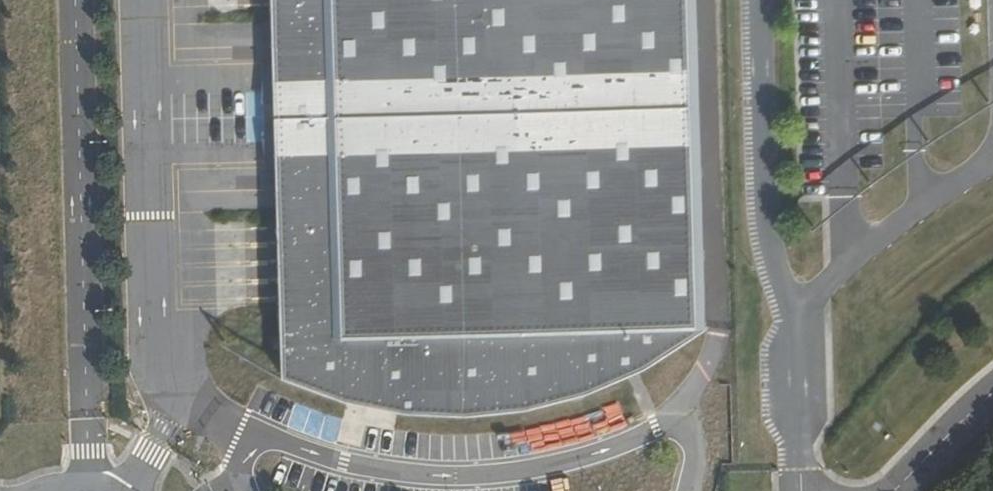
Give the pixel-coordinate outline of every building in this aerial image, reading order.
[(280,376),(303,387),(334,397),(369,406),(401,412),(433,414),(465,415),(496,413),(527,409),(564,400),(599,388),(638,371),(661,358),(687,342),(704,329),(707,326),(697,0),(269,0),(280,376)]
